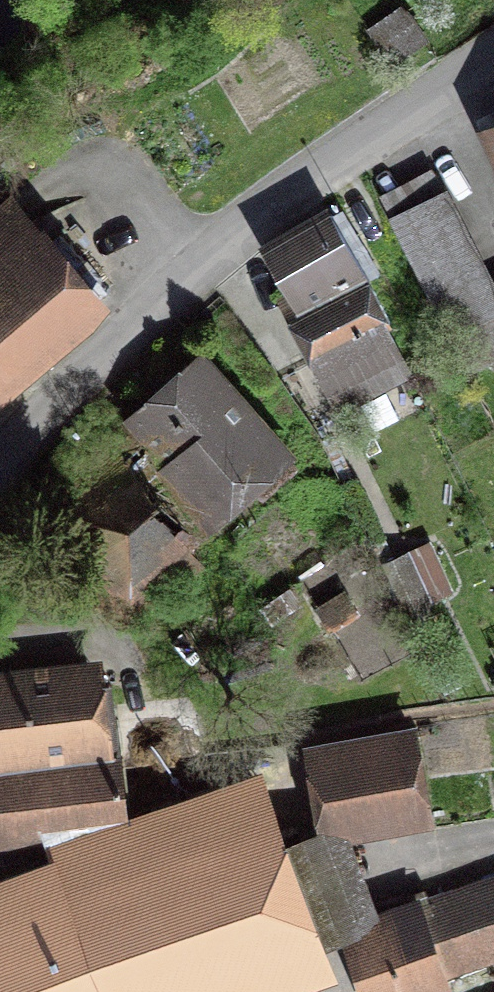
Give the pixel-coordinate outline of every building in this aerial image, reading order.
[(483,144),(493,168),(493,139),(483,144)] [(378,206),(466,375),(493,361),(493,295),(433,178),(378,206)] [(94,317),(10,217),(0,225),(0,394),(94,317)] [(278,296),(339,409),(409,373),(383,323),(388,320),(331,218),(274,250),(294,287),(278,296)] [(133,518),(82,562),(125,611),(184,560),(174,548),(282,454),(201,362),(82,462),(87,467),(133,518)] [(82,462),(67,444),(46,463),(66,486),(38,512),(82,562),(133,518),(87,467),(82,462)] [(424,555),(385,570),(400,608),(439,593),(424,555)] [(0,689),(0,758),(103,749),(97,680),(0,689)] [(415,748),(305,763),(315,836),(334,833),(426,820),(415,748)] [(0,789),(0,842),(112,831),(107,778),(0,789)] [(0,905),(0,991),(287,991),(322,979),(313,954),(275,858),(257,808),(0,905)] [(334,833),(275,858),(313,954),(342,942),(373,930),(334,833)] [(419,924),(440,977),(493,956),(493,895),(419,924)] [(342,942),(362,991),(431,991),(444,987),(440,977),(419,924),(414,913),(373,930),(342,942)]
